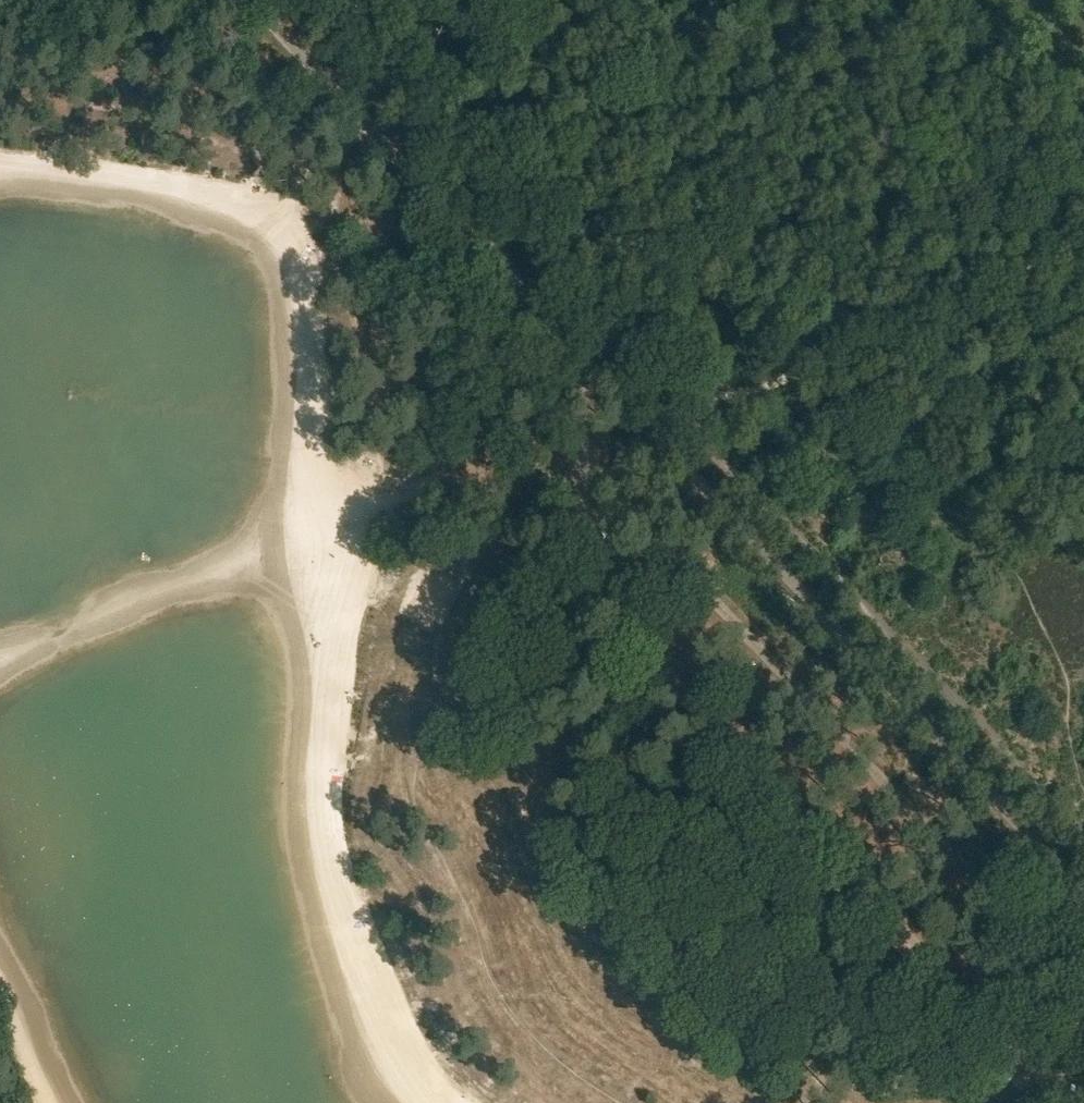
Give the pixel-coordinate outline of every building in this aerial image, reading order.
[(661,670),(651,674),(658,691),(669,686),(661,670)]
